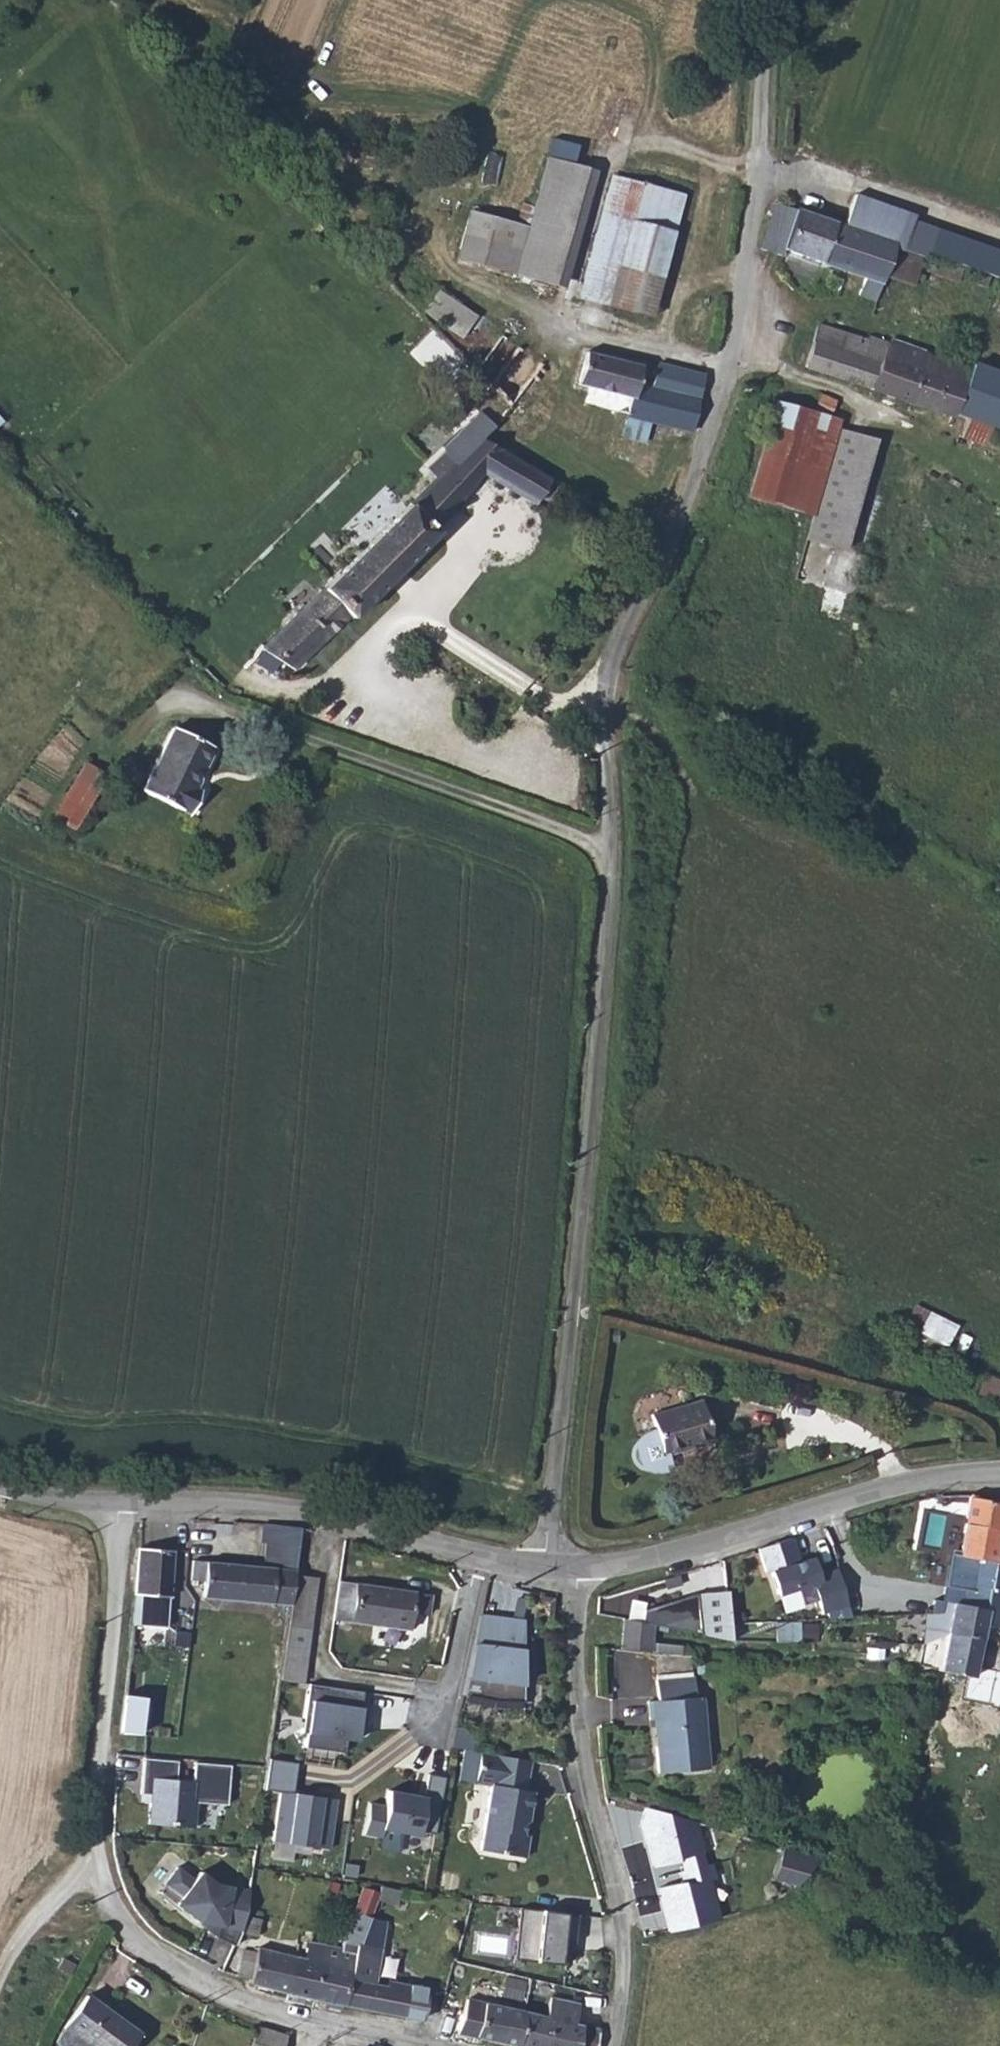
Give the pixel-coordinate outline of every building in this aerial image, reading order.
[(546,291),(564,227),(580,172),(562,167),(546,221),(543,235),(485,219),(478,242),(470,270),(546,291)] [(592,226),(576,281),(574,289),(654,311),(669,254),(687,193),(629,177),(607,171),(592,226)] [(950,237),(915,224),(917,218),(858,197),(853,211),(874,219),(868,236),(897,247),(925,257),(927,253),(942,258),(950,237)] [(843,227),(782,205),(778,204),(762,249),(777,255),(775,260),(788,265),(792,254),(883,287),(885,280),(897,247),(868,236),(843,227)] [(950,237),(942,258),(987,275),(999,279),(999,255),(950,237)] [(885,280),(913,292),(925,257),(897,247),(885,280)] [(465,335),(479,311),(437,287),(423,311),(465,335)] [(807,361),(931,408),(945,366),(930,360),(932,356),(892,341),(890,346),(823,320),(807,361)] [(458,361),(481,385),(502,406),(542,367),(513,339),(497,322),(458,361)] [(653,423),(662,425),(663,421),(694,430),(709,373),(661,361),(660,367),(586,348),(578,380),(591,384),(587,399),(630,410),(629,416),(653,423)] [(957,409),(970,375),(958,371),(945,366),(931,408),(954,417),(957,409)] [(971,373),(970,375),(957,409),(976,416),(999,426),(999,384),(971,373)] [(821,392),(815,413),(833,419),(837,405),(839,398),(821,392)] [(746,500),(812,520),(805,542),(845,554),(880,441),(842,429),(843,423),(833,419),(815,413),(812,413),(799,459),(761,448),(746,500)] [(623,435),(648,442),(653,423),(629,416),(623,435)] [(987,444),(989,438),(994,440),(999,439),(999,432),(999,429),(976,416),(969,436),(987,444)] [(476,475),(524,504),(540,478),(473,437),(440,470),(462,491),(476,475)] [(429,530),(462,491),(440,470),(404,508),(429,530)] [(350,621),(433,534),(429,530),(404,508),(265,651),(289,674),(345,618),(350,621)] [(210,751),(171,730),(138,794),(185,818),(198,792),(191,788),(210,751)] [(102,782),(82,771),(58,819),(78,830),(102,782)] [(51,835),(71,845),(78,830),(58,819),(51,835)] [(906,1324),(948,1344),(959,1322),(916,1302),(906,1324)] [(999,1391),(999,1378),(985,1373),(982,1384),(999,1391)] [(999,1416),(999,1393),(992,1390),(985,1410),(999,1416)] [(684,1402),(637,1417),(642,1433),(633,1435),(623,1441),(618,1449),(625,1470),(633,1473),(643,1473),(654,1469),(649,1457),(697,1442),(684,1402)] [(997,1536),(999,1527),(999,1520),(999,1501),(977,1497),(977,1492),(969,1492),(962,1529),(997,1536)] [(201,1592),(287,1601),(291,1572),(298,1527),(261,1524),(259,1536),(265,1538),(262,1563),(191,1556),(189,1577),(202,1578),(201,1592)] [(960,1602),(984,1606),(991,1567),(999,1569),(999,1536),(997,1536),(962,1529),(958,1555),(968,1557),(960,1602)] [(792,1538),(758,1548),(765,1575),(770,1574),(778,1599),(812,1588),(820,1586),(817,1574),(812,1559),(800,1561),(792,1538)] [(131,1623),(165,1626),(171,1547),(137,1544),(131,1623)] [(820,1586),(812,1588),(822,1617),(847,1609),(837,1567),(817,1574),(820,1586)] [(917,1640),(922,1640),(946,1633),(981,1639),(983,1625),(999,1628),(999,1569),(991,1567),(984,1606),(960,1602),(940,1598),(938,1607),(924,1608),(917,1640)] [(284,1620),(276,1678),(297,1680),(301,1681),(314,1576),(291,1572),(287,1601),(284,1620)] [(330,1616),(406,1626),(408,1610),(426,1613),(429,1591),(335,1579),(330,1616)] [(723,1638),(728,1638),(726,1621),(724,1588),(695,1592),(640,1608),(640,1621),(651,1624),(723,1638)] [(522,1617),(479,1614),(461,1694),(491,1701),(524,1700),(522,1617)] [(621,1618),(619,1650),(650,1653),(651,1624),(621,1618)] [(776,1622),(777,1639),(817,1636),(816,1619),(776,1622)] [(922,1665),(974,1675),(981,1639),(946,1633),(943,1644),(927,1641),(922,1665)] [(653,1718),(657,1771),(705,1766),(699,1694),(695,1694),(691,1694),(689,1672),(650,1676),(652,1697),(646,1698),(647,1719),(653,1718)] [(362,1694),(309,1686),(304,1748),(345,1754),(345,1741),(360,1743),(362,1694)] [(491,1701),(461,1694),(459,1704),(490,1711),(524,1710),(524,1700),(491,1701)] [(120,1750),(142,1752),(148,1699),(125,1697),(120,1750)] [(532,1760),(484,1753),(479,1783),(494,1786),(484,1851),(529,1857),(532,1834),(529,1834),(535,1791),(528,1790),(532,1760)] [(225,1801),(228,1763),(199,1760),(192,1759),(190,1779),(174,1777),(176,1757),(171,1757),(142,1754),(138,1790),(148,1791),(146,1819),(191,1823),(194,1798),(225,1801)] [(294,1762),(266,1758),(261,1789),(277,1792),(270,1841),(326,1849),(333,1799),(290,1792),(294,1762)] [(443,1777),(427,1773),(422,1797),(386,1789),(383,1805),(368,1802),(361,1832),(379,1836),(380,1828),(415,1835),(416,1830),(432,1834),(443,1777)] [(198,1800),(197,1824),(211,1825),(212,1801),(198,1800)] [(643,1805),(638,1823),(650,1872),(680,1865),(685,1883),(659,1889),(671,1936),(722,1924),(698,1823),(643,1805)] [(822,1860),(783,1848),(773,1882),(797,1889),(822,1860)] [(246,1892),(212,1885),(197,1871),(190,1879),(174,1866),(160,1883),(177,1896),(170,1904),(193,1923),(213,1927),(211,1937),(233,1945),(237,1933),(242,1912),(246,1892)] [(338,1945),(323,1942),(314,1998),(345,2004),(349,1977),(353,1943),(357,1943),(366,1914),(374,1890),(359,1885),(338,1945)] [(522,1909),(517,1962),(560,1964),(568,1913),(522,1909)] [(237,1933),(254,1937),(259,1915),(242,1912),(237,1933)] [(427,1985),(425,1984),(385,1975),(383,1984),(371,1982),(383,1918),(366,1914),(357,1943),(353,1943),(349,1977),(345,2004),(384,2012),(420,2018),(427,1985)] [(284,1991),(314,1998),(323,1942),(305,1939),(302,1954),(292,1952),(284,1991)] [(246,1982),(284,1991),(292,1952),(254,1944),(253,1949),(239,1946),(236,1959),(233,1973),(247,1976),(246,1982)] [(522,1997),(527,1979),(508,1973),(503,1992),(522,1997)] [(88,2045),(124,2045),(135,2031),(85,1994),(62,2026),(88,2045)] [(581,2023),(573,2021),(577,2002),(548,1995),(544,2015),(464,1996),(457,2031),(468,2034),(521,2045),(576,2045),(581,2023)] [(576,2045),(593,2045),(597,2027),(581,2023),(576,2045)] [(285,2034),(253,2025),(248,2045),(282,2045),(285,2034)] [(62,2026),(47,2045),(87,2045),(62,2026)]
